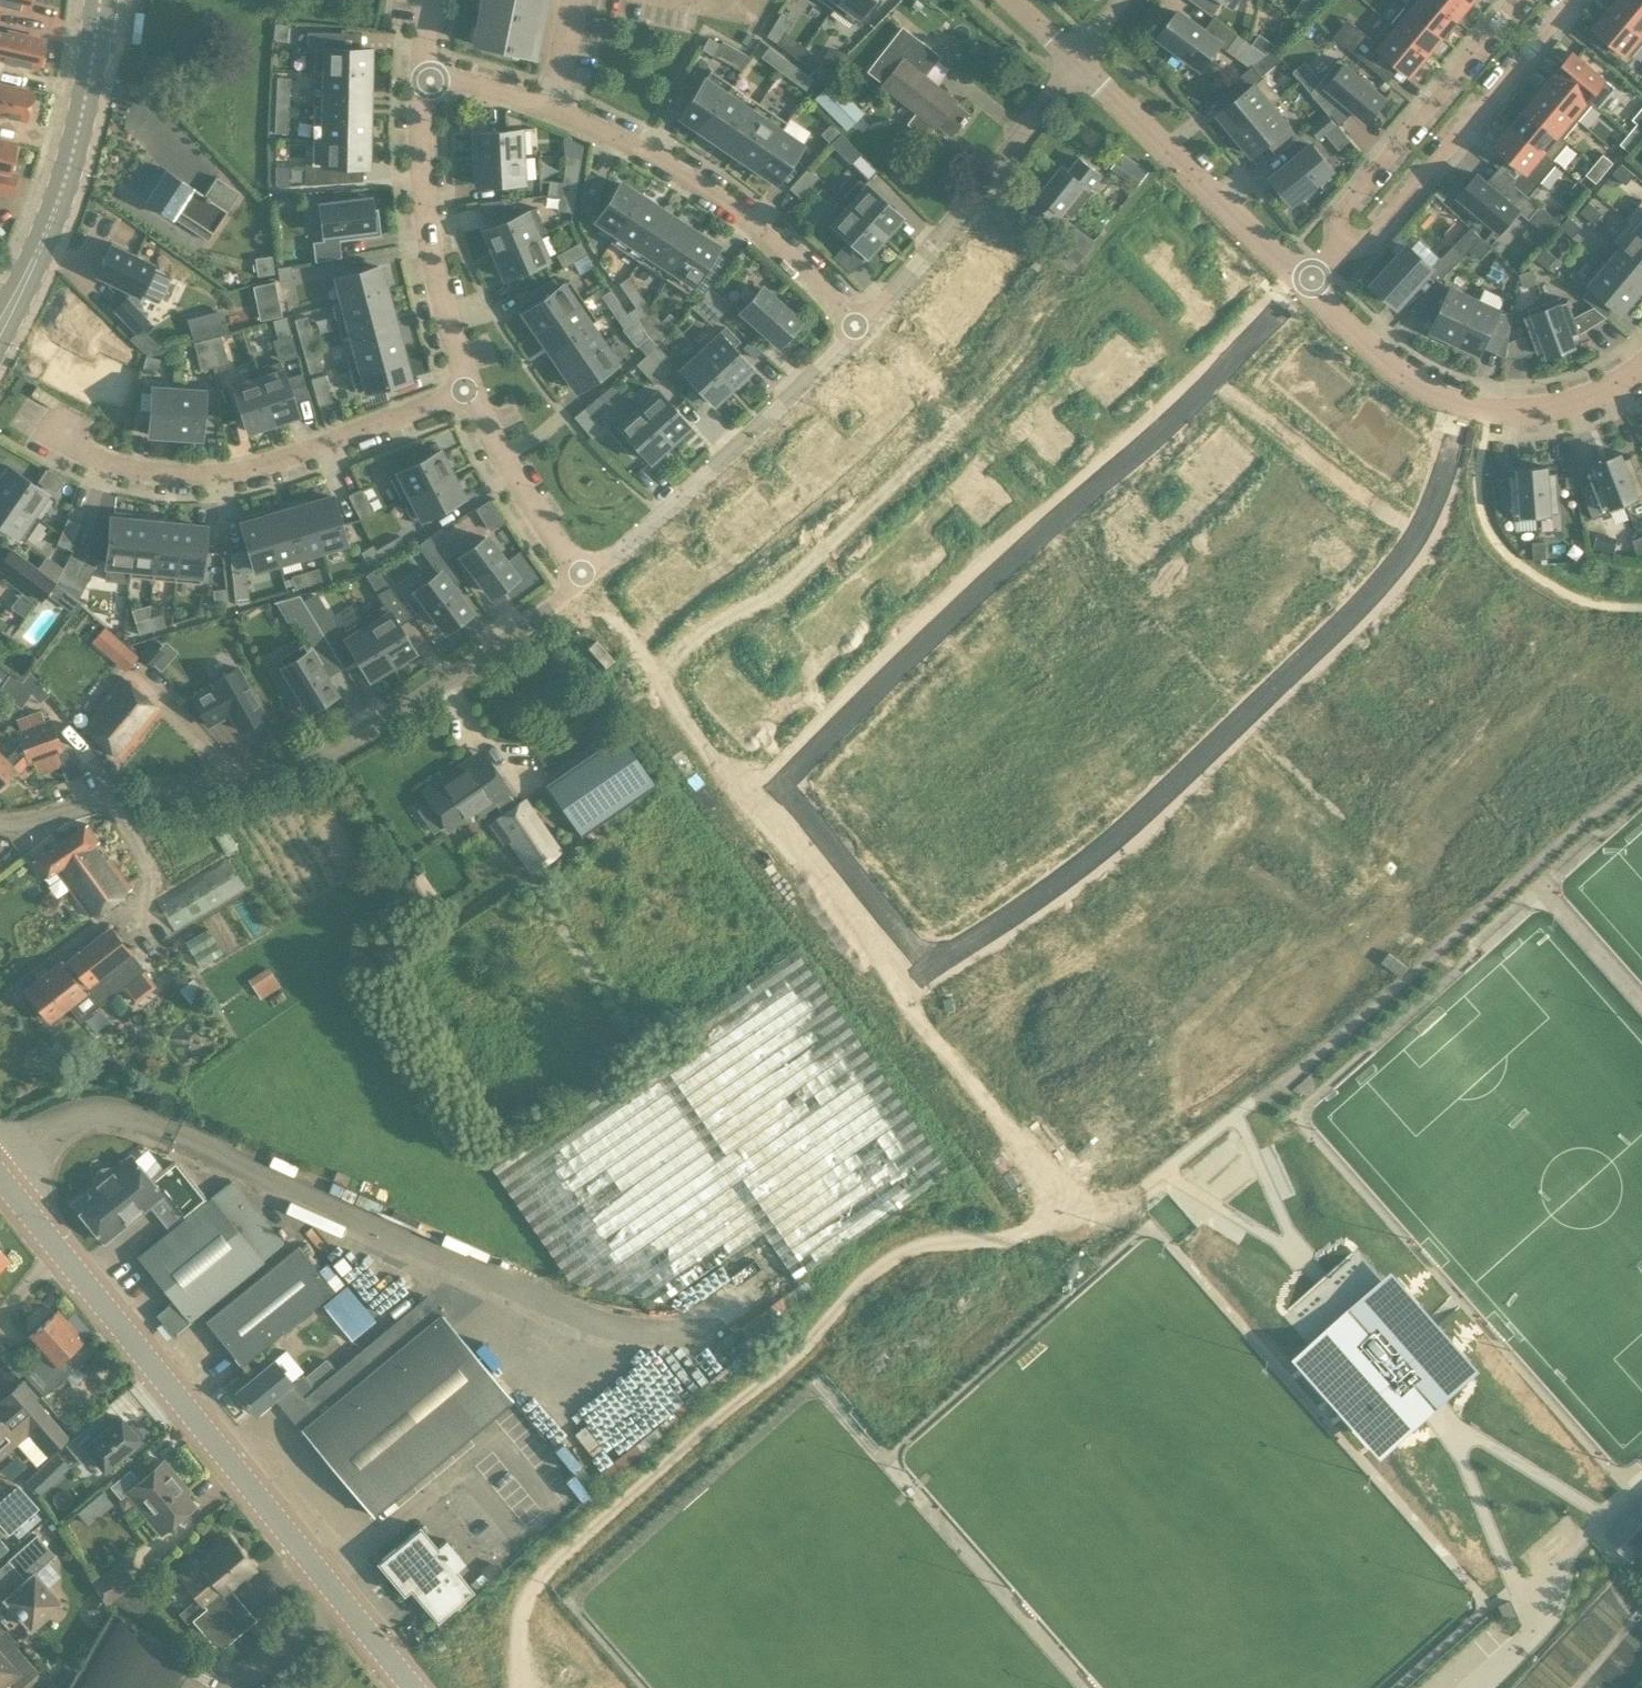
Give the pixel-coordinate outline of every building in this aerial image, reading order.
[(2,8),(2,5),(27,11),(29,0),(0,0),(0,8),(2,8)] [(485,9),(480,8),(477,25),(481,26),(478,40),(474,39),(473,42),(528,53),(538,0),(487,0),(485,9)] [(831,8),(853,23),(858,16),(865,21),(880,0),(837,0),(831,8)] [(1406,6),(1442,36),(1456,19),(1434,0),(1410,0),(1406,6)] [(1471,1),(1469,0),(1434,0),(1456,19),(1471,1)] [(1638,0),(1617,0),(1611,7),(1641,33),(1641,3),(1638,0)] [(1427,54),(1442,36),(1406,6),(1391,23),(1427,54)] [(1613,43),(1631,57),(1641,44),(1641,33),(1611,7),(1594,27),(1598,30),(1589,40),(1605,53),(1613,43)] [(766,36),(777,43),(792,19),(780,12),(766,36)] [(1177,12),(1160,35),(1204,66),(1220,44),(1227,49),(1238,34),(1213,16),(1203,31),(1177,12)] [(1427,54),(1391,23),(1391,24),(1388,22),(1373,40),(1360,29),(1346,46),(1368,64),(1381,49),(1411,74),(1427,54)] [(273,37),(286,38),(287,24),(274,23),(273,37)] [(925,138),(934,126),(935,124),(948,135),(965,114),(951,103),(952,101),(921,77),(937,57),(900,29),(866,72),(883,85),(882,86),(916,112),(907,124),(925,138)] [(3,60),(2,64),(16,67),(17,63),(38,68),(44,38),(6,30),(5,32),(0,31),(0,59),(3,60)] [(313,72),(368,73),(369,48),(361,48),(340,47),(340,32),(307,32),(307,47),(314,48),(313,72)] [(1259,33),(1251,44),(1265,55),(1273,44),(1259,33)] [(714,55),(720,44),(708,37),(701,48),(714,55)] [(760,56),(771,65),(779,54),(768,46),(760,56)] [(1556,73),(1597,107),(1614,87),(1573,52),(1556,73)] [(779,54),(771,65),(783,73),(791,62),(779,54)] [(832,67),(821,59),(812,70),(823,78),(832,67)] [(1361,77),(1339,59),(1311,92),(1331,116),(1343,100),(1367,120),(1386,98),(1373,87),(1375,85),(1363,75),(1361,77)] [(783,73),(794,81),(802,70),(791,62),(783,73)] [(1219,114),(1236,134),(1281,97),(1264,76),(1255,65),(1237,80),(1246,91),(1229,105),(1219,114)] [(700,129),(731,84),(710,70),(679,115),(700,129)] [(813,79),(802,70),(794,81),(805,89),(813,79)] [(313,72),(313,105),(367,107),(368,73),(313,72)] [(1542,90),(1578,120),(1592,104),(1597,108),(1597,107),(1556,73),(1542,90)] [(276,90),(289,91),(290,77),(277,77),(276,90)] [(863,113),(831,80),(814,97),(846,130),(863,113)] [(3,119),(4,115),(25,120),(28,109),(31,109),(34,95),(31,95),(32,91),(0,84),(0,118),(3,119)] [(727,148),(758,102),(731,84),(700,129),(727,148)] [(275,104),(289,105),(289,91),(276,90),(275,104)] [(1527,107),(1568,142),(1569,141),(1564,137),(1578,120),(1542,90),(1527,107)] [(1281,97),(1236,134),(1252,154),(1265,144),(1276,157),(1300,137),(1289,124),(1273,104),(1281,97)] [(780,130),(780,131),(787,122),(758,102),(727,148),(755,166),(780,130)] [(275,118),(288,119),(289,105),(275,104),(275,118)] [(367,140),(367,107),(313,105),(312,140),(323,140),(323,139),(367,140)] [(1558,162),(1554,159),(1568,142),(1527,107),(1513,124),(1557,162),(1558,162)] [(1327,113),(1307,130),(1315,140),(1337,123),(1327,113)] [(288,119),(275,118),(274,132),(287,133),(288,119)] [(820,133),(829,142),(839,132),(830,123),(820,133)] [(1629,134),(1639,142),(1641,138),(1641,127),(1637,123),(1629,134)] [(1557,162),(1513,124),(1496,145),(1526,170),(1514,184),(1529,196),(1557,162)] [(474,157),(521,155),(520,128),(473,131),(474,157)] [(780,130),(755,166),(776,180),(800,144),(780,131),(780,130)] [(859,152),(839,132),(829,142),(849,162),(859,152)] [(1630,152),(1639,142),(1629,134),(1620,144),(1630,152)] [(10,195),(16,174),(9,172),(12,160),(15,161),(19,146),(16,145),(16,142),(0,138),(0,193),(10,195)] [(339,182),(339,165),(366,165),(367,140),(323,139),(323,140),(312,140),(311,162),(304,162),(304,184),(339,182)] [(1272,179),(1291,201),(1332,167),(1314,145),(1272,179)] [(1594,164),(1604,172),(1613,162),(1603,153),(1594,164)] [(523,181),(521,155),(474,157),(475,184),(523,181)] [(562,182),(576,184),(580,157),(566,155),(562,182)] [(1092,188),(1100,178),(1079,162),(1068,175),(1062,169),(1039,198),(1039,199),(1032,208),(1053,226),(1061,216),(1065,211),(1073,217),(1093,190),(1091,189),(1092,188)] [(1631,171),(1621,163),(1612,173),(1623,182),(1631,171)] [(1604,172),(1594,164),(1586,174),(1596,182),(1604,172)] [(275,166),(275,183),(279,186),(289,185),(288,165),(275,166)] [(211,234),(238,193),(215,177),(203,196),(158,167),(139,196),(172,218),(176,211),(211,234)] [(807,167),(789,188),(800,197),(818,176),(807,167)] [(1484,218),(1499,231),(1517,210),(1525,217),(1537,203),(1529,196),(1514,184),(1509,179),(1498,192),(1474,171),(1455,193),(1470,206),(1466,209),(1481,222),(1484,218)] [(599,205),(603,177),(585,174),(581,203),(599,205)] [(841,198),(883,235),(901,216),(859,178),(841,198)] [(576,184),(562,182),(549,180),(547,193),(574,197),(576,184)] [(616,232),(640,196),(619,182),(595,219),(615,232),(616,232)] [(616,232),(615,232),(609,241),(638,260),(668,214),(640,196),(616,232)] [(865,255),(883,235),(841,198),(823,217),(865,255)] [(312,242),(314,260),(340,256),(338,240),(379,235),(376,209),(372,210),(370,199),(318,205),(322,241),(312,242)] [(479,202),(483,221),(506,211),(502,199),(479,202)] [(1641,232),(1641,199),(1626,218),(1629,221),(1641,232)] [(1593,222),(1602,212),(1589,201),(1580,212),(1593,222)] [(534,206),(526,210),(483,229),(493,253),(537,234),(545,231),(534,206)] [(668,214),(638,260),(666,278),(696,232),(668,214)] [(1573,237),(1582,226),(1568,215),(1560,226),(1573,237)] [(1629,221),(1613,239),(1618,243),(1641,263),(1641,232),(1629,221)] [(1078,261),(1091,244),(1064,223),(1051,240),(1078,261)] [(1432,265),(1428,270),(1439,280),(1452,267),(1469,250),(1481,237),(1471,227),(1442,258),(1440,256),(1432,265)] [(696,232),(666,278),(687,292),(717,246),(696,232)] [(547,258),(537,234),(493,253),(504,277),(547,258)] [(1618,243),(1613,239),(1613,240),(1621,247),(1610,261),(1603,261),(1602,261),(1639,292),(1641,288),(1641,263),(1618,243)] [(577,259),(587,253),(580,241),(556,254),(563,267),(577,259)] [(111,242),(101,263),(107,265),(101,277),(131,292),(128,298),(126,297),(114,309),(136,332),(148,320),(136,307),(143,293),(158,300),(170,275),(150,265),(152,262),(111,242)] [(1374,285),(1396,305),(1432,265),(1410,246),(1374,285)] [(1548,267),(1556,257),(1543,246),(1534,256),(1548,267)] [(272,272),(270,255),(253,257),(256,274),(272,272)] [(1639,292),(1602,261),(1586,281),(1623,311),(1639,292)] [(290,265),(277,267),(279,281),(292,279),(290,265)] [(342,301),(385,289),(378,265),(336,276),(342,299),(342,301)] [(1537,285),(1532,271),(1519,276),(1524,290),(1537,285)] [(959,273),(942,293),(974,320),(991,301),(959,273)] [(1081,274),(1073,284),(1082,290),(1089,281),(1081,274)] [(618,283),(627,295),(636,288),(627,277),(618,283)] [(1047,286),(1056,293),(1062,285),(1063,285),(1053,277),(1053,278),(1047,286)] [(536,331),(583,299),(569,279),(522,310),(536,331)] [(1431,310),(1446,286),(1440,280),(1418,304),(1431,310)] [(710,285),(700,296),(721,314),(730,304),(710,285)] [(741,308),(779,342),(798,321),(760,287),(741,308)] [(1451,287),(1431,332),(1456,343),(1476,298),(1451,287)] [(627,295),(635,307),(644,300),(636,288),(627,295)] [(342,301),(342,299),(331,302),(340,335),(393,321),(385,289),(342,301)] [(609,307),(618,301),(610,289),(601,295),(609,307)] [(942,293),(918,321),(931,332),(936,326),(955,342),(974,320),(942,293)] [(721,314),(700,296),(691,306),(712,324),(721,314)] [(1560,296),(1544,302),(1562,350),(1574,345),(1572,340),(1582,336),(1581,334),(1607,317),(1595,307),(1575,317),(1568,299),(1562,301),(1560,296)] [(1493,325),(1509,332),(1513,308),(1500,309),(1476,298),(1456,343),(1481,354),(1484,345),(1493,325)] [(595,317),(583,299),(536,331),(549,350),(588,323),(588,322),(595,317)] [(650,309),(644,300),(635,307),(631,310),(637,319),(650,309)] [(609,307),(617,319),(626,313),(618,301),(609,307)] [(1562,350),(1544,302),(1528,308),(1530,313),(1524,316),(1538,352),(1547,349),(1549,354),(1562,350)] [(637,319),(631,310),(626,313),(617,319),(623,328),(637,319)] [(222,311),(187,321),(192,338),(227,328),(222,311)] [(298,333),(311,329),(308,315),(294,319),(298,333)] [(1144,323),(1135,315),(1128,323),(1137,331),(1144,323)] [(293,342),(286,316),(272,320),(280,346),(293,342)] [(659,320),(650,330),(661,340),(670,330),(659,320)] [(393,321),(340,335),(349,368),(402,353),(393,321)] [(601,342),(588,323),(549,350),(562,368),(601,342)] [(311,329),(298,333),(301,346),(315,342),(311,329)] [(700,350),(732,385),(751,367),(719,332),(700,350)] [(207,338),(210,351),(224,347),(220,334),(207,338)] [(645,354),(646,354),(656,345),(647,335),(636,345),(645,354)] [(197,355),(210,351),(207,338),(193,342),(197,355)] [(1022,347),(1014,340),(1006,348),(1014,356),(1022,347)] [(305,359),(319,355),(315,342),(301,346),(305,359)] [(601,342),(562,368),(576,389),(613,359),(601,342)] [(646,354),(665,374),(675,365),(656,345),(646,354)] [(732,385),(700,350),(680,368),(713,403),(732,385)] [(77,396),(77,395),(93,403),(97,395),(105,399),(107,395),(126,405),(133,375),(102,358),(96,370),(60,351),(45,378),(66,389),(66,391),(77,396)] [(402,353),(349,368),(355,392),(408,378),(402,353)] [(665,374),(646,354),(645,354),(636,364),(654,384),(665,374)] [(159,359),(145,355),(142,368),(155,371),(159,359)] [(319,355),(305,359),(309,372),(323,369),(319,355)] [(882,358),(854,384),(891,423),(913,402),(891,378),(896,373),(882,358)] [(302,372),(285,378),(280,361),(279,360),(278,360),(253,369),(256,377),(257,377),(272,422),(297,414),(293,401),(309,396),(302,372)] [(318,404),(332,401),(324,374),(311,378),(318,404)] [(257,377),(256,377),(232,385),(247,430),(272,422),(257,377)] [(984,390),(976,382),(968,391),(976,399),(984,390)] [(174,435),(178,388),(151,386),(148,434),(174,435)] [(178,388),(174,435),(201,437),(204,390),(178,388)] [(637,407),(669,443),(689,425),(657,390),(637,407)] [(574,416),(591,437),(602,428),(585,407),(574,416)] [(649,460),(669,443),(637,407),(611,431),(629,451),(636,445),(649,460)] [(389,475),(401,498),(451,472),(439,449),(389,475)] [(1608,458),(1627,506),(1641,500),(1641,497),(1641,494),(1641,481),(1632,455),(1623,459),(1621,453),(1608,458)] [(1610,512),(1627,506),(1608,458),(1596,463),(1598,468),(1589,472),(1603,509),(1608,507),(1610,512)] [(0,476),(0,492),(32,514),(33,513),(47,492),(8,465),(0,476)] [(1533,467),(1537,517),(1554,516),(1554,511),(1560,510),(1557,471),(1547,472),(1547,466),(1533,467)] [(904,475),(896,467),(887,475),(895,483),(904,475)] [(1537,517),(1533,467),(1520,468),(1520,474),(1510,474),(1513,514),(1520,513),(1520,519),(1537,517)] [(451,472),(401,498),(413,522),(463,496),(451,472)] [(910,484),(902,476),(894,484),(901,492),(910,484)] [(1296,485),(1288,476),(1280,484),(1288,492),(1296,485)] [(373,512),(360,488),(348,494),(360,519),(373,512)] [(0,492),(0,524),(24,540),(40,518),(33,513),(32,514),(0,492)] [(308,503),(321,548),(345,541),(332,496),(308,503)] [(308,503),(286,509),(300,555),(321,548),(308,503)] [(1296,512),(1288,503),(1280,510),(1288,519),(1296,512)] [(264,515),(265,515),(263,509),(239,516),(248,548),(254,568),(278,561),(264,515)] [(286,509),(265,515),(264,515),(278,561),(300,555),(286,509)] [(1272,524),(1264,515),(1256,522),(1264,531),(1272,524)] [(110,517),(106,564),(104,576),(128,578),(129,575),(129,566),(130,566),(135,519),(110,517)] [(67,518),(56,543),(69,548),(80,523),(67,518)] [(158,521),(135,519),(130,566),(129,566),(129,575),(152,578),(158,521)] [(158,521),(152,578),(175,580),(180,524),(158,521)] [(1330,522),(1308,542),(1337,573),(1364,548),(1352,536),(1347,541),(1330,522)] [(205,526),(180,524),(175,580),(199,582),(205,526)] [(839,535),(831,526),(823,534),(831,543),(839,535)] [(430,536),(447,558),(458,549),(441,527),(430,536)] [(399,535),(376,549),(380,556),(379,556),(383,562),(406,548),(399,535)] [(447,558),(430,536),(419,544),(436,566),(447,558)] [(461,553),(492,593),(515,576),(484,536),(461,553)] [(1635,548),(1641,545),(1641,536),(1632,540),(1635,548)] [(1221,553),(1230,545),(1223,537),(1214,545),(1221,553)] [(827,546),(835,555),(843,548),(835,539),(827,546)] [(1533,550),(1546,549),(1545,540),(1533,541),(1533,550)] [(380,556),(376,549),(373,544),(361,551),(367,563),(379,556),(380,556)] [(1230,545),(1221,553),(1228,561),(1237,553),(1230,545)] [(828,562),(835,555),(827,546),(820,553),(828,562)] [(230,553),(232,574),(235,601),(249,600),(246,572),(246,570),(254,568),(248,548),(230,553)] [(1546,549),(1533,550),(1534,559),(1546,558),(1546,549)] [(39,602),(52,584),(8,551),(0,562),(0,573),(39,602)] [(69,585),(82,561),(70,554),(57,579),(69,585)] [(82,561),(69,585),(81,592),(94,567),(82,561)] [(304,571),(308,584),(322,580),(318,567),(304,571)] [(469,611),(438,570),(408,593),(421,610),(428,604),(446,628),(469,611)] [(295,588),(308,584),(304,571),(291,575),(295,588)] [(214,602),(228,601),(226,588),(212,589),(214,602)] [(294,617),(313,649),(327,641),(299,594),(275,601),(287,621),(294,617)] [(304,602),(313,617),(318,625),(330,618),(316,594),(304,602)] [(761,594),(753,600),(761,609),(765,605),(766,605),(769,603),(761,594)] [(757,612),(761,609),(753,600),(745,607),(753,616),(757,612)] [(362,616),(391,664),(414,651),(385,602),(362,616)] [(757,612),(765,621),(773,614),(766,605),(765,605),(761,609),(757,612)] [(765,621),(757,612),(753,616),(749,619),(757,628),(765,621)] [(148,617),(152,630),(166,626),(162,613),(148,617)] [(369,678),(391,664),(362,616),(340,630),(369,678)] [(1130,624),(1137,632),(1146,624),(1139,616),(1130,624)] [(152,630),(148,617),(135,621),(139,634),(152,630)] [(1146,624),(1137,632),(1144,640),(1153,632),(1146,624)] [(614,659),(596,639),(588,647),(606,667),(614,659)] [(302,712),(334,693),(303,642),(278,657),(298,690),(291,695),(302,712)] [(149,667),(163,653),(152,643),(138,657),(149,667)] [(793,652),(785,644),(776,652),(784,660),(793,652)] [(689,674),(682,666),(673,674),(680,682),(689,674)] [(265,710),(255,693),(252,695),(236,667),(211,681),(213,684),(191,696),(207,725),(229,712),(238,729),(248,723),(250,726),(262,719),(260,716),(263,715),(261,712),(265,710)] [(804,677),(796,668),(788,676),(795,684),(804,677)] [(21,683),(8,675),(0,686),(0,696),(19,709),(30,693),(31,691),(21,683)] [(118,758),(158,709),(118,676),(114,681),(116,683),(99,704),(100,706),(82,728),(118,758)] [(1068,676),(1060,683),(1068,692),(1076,685),(1068,676)] [(1060,699),(1068,692),(1060,683),(1052,690),(1060,699)] [(761,695),(729,724),(754,751),(766,740),(761,734),(780,717),(761,695)] [(13,769),(16,772),(24,764),(61,750),(49,720),(43,722),(39,712),(16,721),(20,731),(14,732),(0,746),(0,782),(13,769)] [(1028,725),(1020,716),(1012,723),(1020,732),(1028,725)] [(1043,732),(1035,724),(1027,731),(1035,740),(1043,732)] [(654,785),(618,732),(544,783),(580,836),(654,785)] [(1009,742),(1001,733),(993,740),(1000,749),(1009,742)] [(1027,752),(1019,743),(1011,751),(1019,759),(1027,752)] [(478,813),(494,802),(507,793),(509,792),(491,766),(490,766),(490,767),(477,776),(466,761),(467,760),(450,771),(453,777),(427,796),(422,790),(421,790),(428,800),(417,808),(432,831),(444,823),(447,828),(474,809),(478,813)] [(974,797),(967,789),(958,797),(965,805),(974,797)] [(507,793),(494,802),(502,813),(500,815),(514,835),(509,839),(530,870),(558,851),(523,799),(515,804),(507,793)] [(84,823),(31,860),(43,877),(53,870),(86,920),(130,889),(96,841),(96,840),(84,823)] [(173,930),(245,886),(228,858),(157,900),(173,930)] [(48,1019),(66,1005),(78,1020),(100,1002),(121,986),(134,1002),(155,986),(142,970),(108,927),(61,964),(60,962),(25,990),(48,1019)] [(794,949),(491,1157),(568,1278),(661,1300),(761,1231),(794,1277),(948,1171),(794,949)] [(264,967),(239,985),(255,1006),(279,988),(264,967)] [(103,1241),(134,1216),(150,1203),(169,1226),(204,1198),(175,1163),(150,1183),(129,1157),(114,1170),(107,1168),(101,1169),(95,1174),(92,1179),(93,1186),(72,1203),(103,1241)] [(208,1198),(205,1200),(136,1257),(172,1301),(156,1314),(173,1335),(190,1321),(188,1318),(281,1242),(231,1181),(209,1199),(208,1198)] [(239,1365),(241,1364),(340,1281),(303,1236),(202,1320),(239,1365)] [(1290,1304),(1315,1332),(1404,1432),(1466,1376),(1377,1277),(1352,1249),(1290,1304)] [(289,1383),(273,1396),(371,1515),(510,1399),(424,1296),(302,1398),(289,1383)] [(27,1338),(44,1357),(24,1375),(43,1396),(93,1352),(57,1311),(27,1338)] [(273,1396),(289,1383),(291,1382),(272,1360),(234,1391),(253,1413),(273,1396)] [(9,1405),(11,1408),(0,1417),(0,1458),(18,1443),(31,1431),(49,1452),(66,1437),(48,1417),(25,1391),(9,1405)] [(89,1424),(64,1445),(80,1464),(90,1455),(103,1470),(138,1440),(137,1439),(141,1435),(130,1423),(126,1426),(118,1417),(98,1434),(89,1424)] [(38,1492),(52,1480),(69,1465),(58,1453),(41,1468),(27,1480),(38,1492)] [(180,1489),(184,1485),(162,1460),(138,1481),(128,1470),(109,1486),(119,1499),(125,1493),(160,1534),(194,1505),(180,1489)] [(17,1485),(0,1500),(0,1526),(8,1535),(38,1508),(17,1485)] [(1606,1531),(1630,1558),(1641,1547),(1641,1499),(1606,1531)] [(419,1525),(375,1562),(402,1594),(408,1588),(435,1620),(471,1590),(453,1568),(462,1561),(443,1540),(436,1546),(419,1525)] [(4,1597),(19,1614),(18,1617),(24,1624),(27,1623),(30,1626),(59,1601),(34,1573),(55,1555),(36,1533),(7,1559),(25,1579),(4,1597)] [(179,1573),(182,1577),(181,1578),(205,1607),(191,1619),(217,1650),(254,1619),(229,1588),(253,1568),(227,1537),(198,1562),(199,1563),(198,1564),(195,1560),(189,1560),(180,1567),(179,1573)] [(119,1565),(88,1585),(104,1610),(135,1589),(119,1565)] [(1511,1600),(1500,1605),(1507,1618),(1517,1614),(1518,1613),(1511,1600)] [(193,1658),(110,1610),(64,1687),(176,1687),(193,1658)] [(9,1679),(18,1687),(38,1671),(15,1646),(5,1656),(0,1651),(0,1687),(9,1679)]
